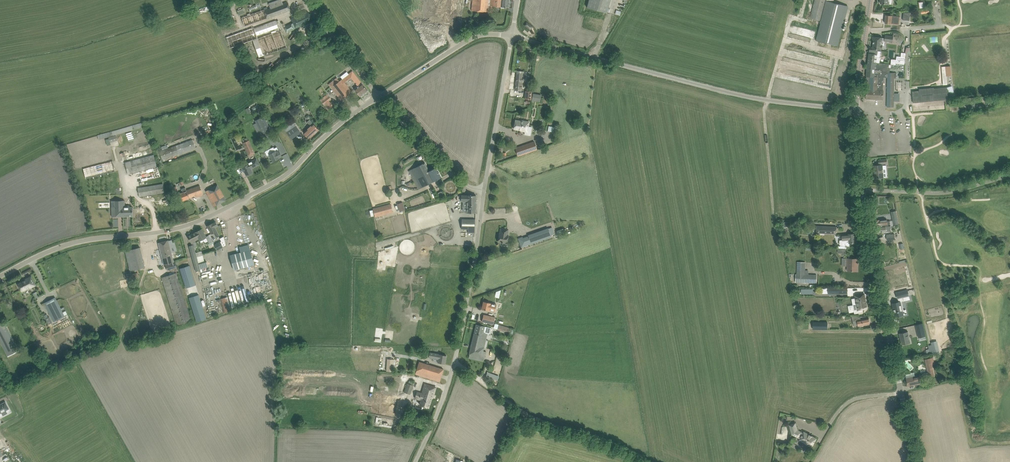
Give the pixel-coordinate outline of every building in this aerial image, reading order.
[(267,9),(266,7),(262,9),(262,10),(241,18),(244,27),(290,10),(287,2),(283,3),(282,0),(277,0),(269,3),(270,8),(267,9)] [(450,28),(460,28),(462,0),(452,0),(450,28)] [(489,5),(490,0),(473,0),(472,10),(489,12),(489,5)] [(489,5),(501,7),(501,8),(504,8),(504,7),(509,7),(510,0),(490,0),(489,5)] [(587,7),(607,13),(610,0),(589,0),(587,7)] [(821,21),(826,1),(826,0),(816,0),(811,18),(821,21),(821,20),(821,21)] [(826,1),(821,21),(816,41),(833,45),(838,46),(848,6),(833,3),(826,1)] [(291,19),(296,28),(313,20),(311,13),(307,15),(306,12),(291,19)] [(885,23),(890,24),(900,25),(900,17),(886,15),(885,23)] [(229,48),(252,42),(256,57),(287,49),(281,30),(276,31),(274,21),(225,35),(229,48)] [(284,27),(287,33),(295,29),(292,23),(284,27)] [(874,37),(873,49),(878,49),(881,50),(881,49),(882,49),(883,45),(882,45),(882,40),(885,41),(885,38),(883,38),(874,37)] [(294,43),(291,44),(293,47),(303,42),(302,39),(300,40),(294,43)] [(238,50),(232,53),(236,61),(250,54),(246,46),(240,49),(238,50)] [(869,53),(868,63),(876,64),(876,62),(879,63),(880,54),(878,54),(878,51),(873,50),(872,54),(869,53)] [(876,64),(868,63),(867,68),(866,76),(867,76),(866,89),(867,89),(866,99),(883,100),(884,90),(883,90),(884,77),(886,77),(886,78),(888,78),(895,78),(897,78),(897,73),(890,73),(890,69),(890,68),(889,68),(889,64),(879,63),(876,62),(876,64)] [(352,71),(342,79),(352,71),(357,78),(353,80),(357,86),(356,86),(357,87),(354,89),(360,96),(368,91),(352,71)] [(515,90),(520,90),(521,91),(524,72),(522,71),(517,71),(515,90)] [(337,78),(329,84),(331,88),(340,81),(337,78)] [(340,81),(331,88),(341,100),(352,91),(342,79),(341,80),(340,81)] [(948,93),(947,87),(934,88),(934,87),(919,89),(919,91),(913,91),(913,103),(951,99),(950,93),(948,93)] [(533,93),(531,103),(534,103),(535,101),(540,102),(542,95),(533,93)] [(323,97),(320,100),(328,110),(335,104),(332,101),(330,102),(329,101),(331,99),(327,94),(325,95),(323,97)] [(255,121),(262,134),(271,130),(264,116),(255,121)] [(304,133),(306,135),(309,139),(319,130),(316,126),(310,120),(307,122),(311,126),(304,133)] [(516,120),(514,129),(521,130),(521,131),(525,132),(526,127),(528,128),(529,122),(521,120),(520,121),(516,120)] [(144,122),(97,135),(99,140),(146,126),(144,122)] [(300,132),(297,127),(294,124),(286,130),(292,139),(298,135),(297,133),(300,132)] [(193,140),(160,152),(163,159),(196,148),(193,140)] [(243,143),(249,156),(254,153),(248,141),(243,143)] [(515,148),(518,156),(537,149),(534,141),(515,148)] [(275,150),(273,147),(267,150),(269,154),(273,161),(279,158),(282,157),(279,151),(278,148),(275,150)] [(125,163),(128,174),(134,172),(153,167),(157,166),(154,155),(125,163)] [(242,168),(246,175),(252,172),(251,169),(255,166),(259,164),(257,159),(245,165),(246,166),(242,168)] [(887,159),(884,159),(879,160),(879,165),(875,165),(875,174),(874,174),(875,178),(884,177),(883,172),(883,164),(887,163),(887,159)] [(83,168),(86,179),(89,178),(113,172),(116,171),(113,161),(83,168)] [(409,171),(413,179),(429,171),(425,162),(420,165),(409,171)] [(429,171),(413,179),(419,190),(437,180),(442,177),(436,167),(429,171)] [(139,194),(139,197),(164,192),(164,187),(163,184),(138,188),(139,194)] [(183,192),(180,193),(179,194),(180,196),(182,201),(195,195),(196,197),(203,194),(201,190),(200,185),(187,190),(186,187),(182,189),(183,192)] [(206,191),(214,207),(226,200),(217,185),(206,191)] [(467,213),(476,213),(476,205),(476,195),(467,195),(461,195),(461,201),(467,201),(467,213)] [(519,195),(507,199),(510,206),(522,202),(519,195)] [(124,200),(111,201),(111,203),(115,203),(115,207),(115,211),(112,211),(112,217),(133,216),(133,207),(130,207),(130,205),(125,205),(124,200)] [(393,212),(391,204),(373,208),(375,217),(393,212)] [(462,219),(462,229),(468,229),(468,233),(475,233),(475,219),(462,219)] [(213,223),(207,226),(211,234),(212,234),(214,234),(215,233),(216,236),(219,235),(217,231),(215,227),(218,226),(216,222),(213,223)] [(498,242),(507,243),(508,235),(507,235),(508,229),(501,228),(500,234),(499,234),(498,242)] [(548,228),(528,235),(528,236),(531,244),(534,243),(551,237),(550,234),(548,228)] [(202,229),(196,232),(200,239),(201,240),(203,239),(205,244),(208,242),(209,243),(212,242),(209,236),(206,237),(202,229)] [(188,236),(192,245),(197,243),(196,241),(200,239),(196,232),(188,236)] [(855,233),(849,234),(842,235),(843,240),(840,240),(840,246),(850,246),(850,243),(856,243),(855,233)] [(528,236),(523,238),(526,246),(531,244),(528,236)] [(168,241),(168,240),(159,243),(160,248),(164,265),(174,262),(170,247),(174,246),(173,245),(172,240),(168,241)] [(223,247),(220,242),(214,245),(217,250),(223,247)] [(197,243),(192,245),(189,246),(190,251),(196,271),(201,270),(199,263),(196,253),(194,247),(198,246),(197,243)] [(230,255),(231,260),(234,270),(254,265),(249,245),(239,247),(241,252),(230,255)] [(125,251),(126,256),(130,270),(145,267),(141,252),(140,247),(125,251)] [(202,251),(196,253),(199,263),(202,263),(205,262),(202,251)] [(858,264),(858,259),(845,258),(845,263),(846,263),(846,271),(856,271),(856,264),(858,264)] [(796,282),(817,283),(817,275),(805,274),(806,262),(797,262),(797,274),(796,274),(796,282)] [(196,284),(190,265),(180,269),(186,288),(196,284)] [(162,277),(177,326),(191,321),(176,273),(162,277)] [(263,293),(272,290),(267,276),(258,280),(263,293)] [(30,288),(36,285),(31,277),(25,279),(26,280),(18,284),(22,291),(29,287),(30,288)] [(243,299),(246,299),(243,287),(226,292),(230,306),(244,302),(243,299)] [(898,298),(899,302),(893,303),(894,309),(893,310),(894,310),(895,312),(894,312),(895,312),(896,317),(904,315),(902,310),(904,310),(902,301),(904,301),(903,297),(909,296),(908,290),(896,293),(898,298)] [(189,298),(196,322),(207,319),(199,294),(189,298)] [(867,306),(864,294),(860,295),(856,295),(855,295),(856,300),(852,300),(853,305),(857,304),(858,310),(859,310),(864,309),(863,307),(867,306)] [(44,303),(54,322),(65,316),(55,297),(44,303)] [(221,299),(224,312),(230,311),(227,297),(221,299)] [(483,301),(482,309),(489,311),(489,310),(495,311),(496,304),(483,301)] [(484,315),(482,321),(494,324),(495,317),(484,315)] [(860,320),(859,316),(853,316),(854,321),(856,321),(856,324),(857,324),(858,326),(864,326),(863,325),(870,324),(869,318),(860,320)] [(7,357),(19,351),(5,323),(0,325),(0,343),(7,357)] [(497,330),(509,333),(510,328),(495,323),(495,325),(495,326),(498,327),(497,330)] [(926,336),(923,323),(915,325),(919,338),(926,336)] [(491,328),(481,325),(476,324),(469,358),(474,359),(484,362),(487,352),(483,351),(484,345),(481,344),(482,338),(485,338),(486,333),(490,334),(491,328)] [(908,331),(899,333),(902,345),(910,343),(908,331)] [(940,354),(937,341),(931,342),(932,345),(928,345),(930,353),(933,353),(934,355),(940,354)] [(430,352),(429,358),(433,358),(433,362),(445,364),(446,356),(430,352)] [(925,359),(927,372),(928,377),(935,376),(932,364),(934,363),(933,357),(925,359)] [(444,369),(439,368),(420,361),(416,374),(435,380),(440,382),(444,369)] [(928,377),(927,372),(927,373),(922,374),(922,375),(911,377),(907,378),(908,386),(913,385),(917,384),(918,387),(922,386),(921,383),(923,383),(922,379),(924,379),(927,379),(928,377)] [(404,392),(410,394),(414,385),(407,383),(404,392)] [(419,396),(419,399),(421,399),(420,405),(425,406),(428,407),(432,395),(433,395),(436,387),(425,384),(424,389),(425,389),(423,394),(420,393),(420,395),(419,395),(419,396)] [(384,393),(381,408),(396,411),(399,395),(384,393)] [(9,409),(5,402),(0,405),(0,414),(9,409)] [(804,442),(803,444),(807,446),(808,444),(812,446),(816,439),(804,432),(803,433),(799,431),(796,423),(790,425),(793,434),(801,438),(800,439),(804,442)]
